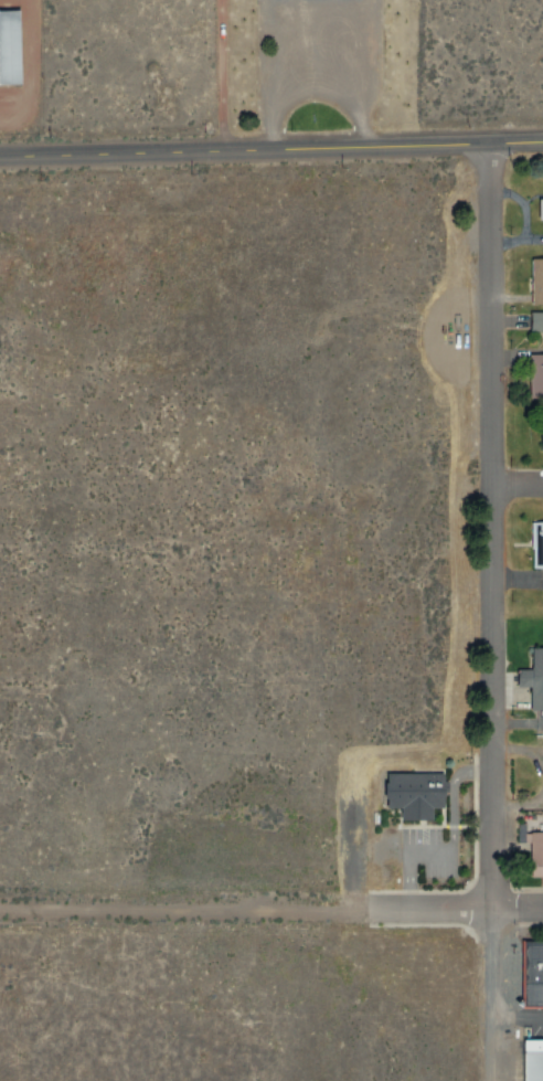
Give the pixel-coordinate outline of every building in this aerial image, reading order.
[(18,83),(0,83),(0,10),(17,10),(18,83)] [(529,257),(542,257),(542,301),(530,301),(529,257)] [(529,311),(542,311),(542,332),(529,332),(529,311)] [(528,352),(542,352),(542,396),(529,396),(528,352)] [(531,568),(542,568),(542,519),(530,519),(531,568)] [(528,646),(542,646),(542,709),(529,709),(529,685),(514,685),(513,667),(528,667),(528,646)] [(398,805),(384,805),(384,772),(441,772),(441,805),(429,805),(429,817),(398,817),(398,805)] [(529,829),(542,829),(542,876),(542,875),(529,875),(529,829)] [(522,943),(522,1007),(542,1007),(542,943),(522,943)] [(522,1038),(542,1038),(542,1080),(522,1080),(522,1038)]
